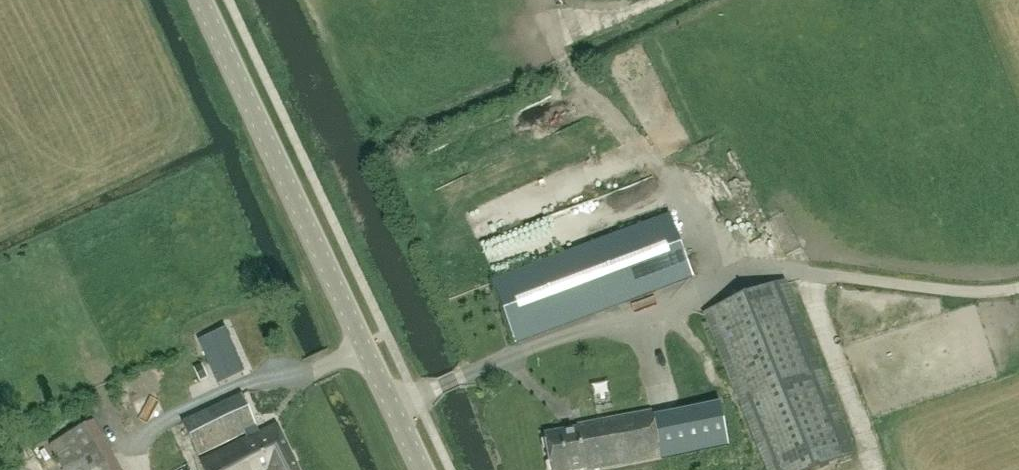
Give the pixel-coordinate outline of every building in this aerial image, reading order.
[(596,8),(603,25),(662,1),(661,0),(616,0),(596,8)] [(560,168),(561,170),(484,199),(492,219),(568,191),(567,188),(624,167),(616,146),(560,168)] [(611,189),(490,228),(499,255),(532,245),(529,236),(617,207),(611,189)] [(493,282),(515,343),(691,277),(669,216),(493,282)] [(818,257),(817,266),(840,269),(841,260),(818,257)] [(785,283),(704,316),(766,469),(816,469),(854,455),(785,283)] [(204,469),(296,469),(276,426),(259,434),(241,395),(182,423),(185,430),(181,432),(183,436),(187,434),(197,457),(245,434),(248,439),(200,462),(204,469)] [(544,435),(551,469),(603,469),(661,459),(720,448),(712,406),(653,417),(651,412),(577,426),(577,428),(544,435)] [(64,469),(120,469),(94,422),(51,446),(64,469)]
